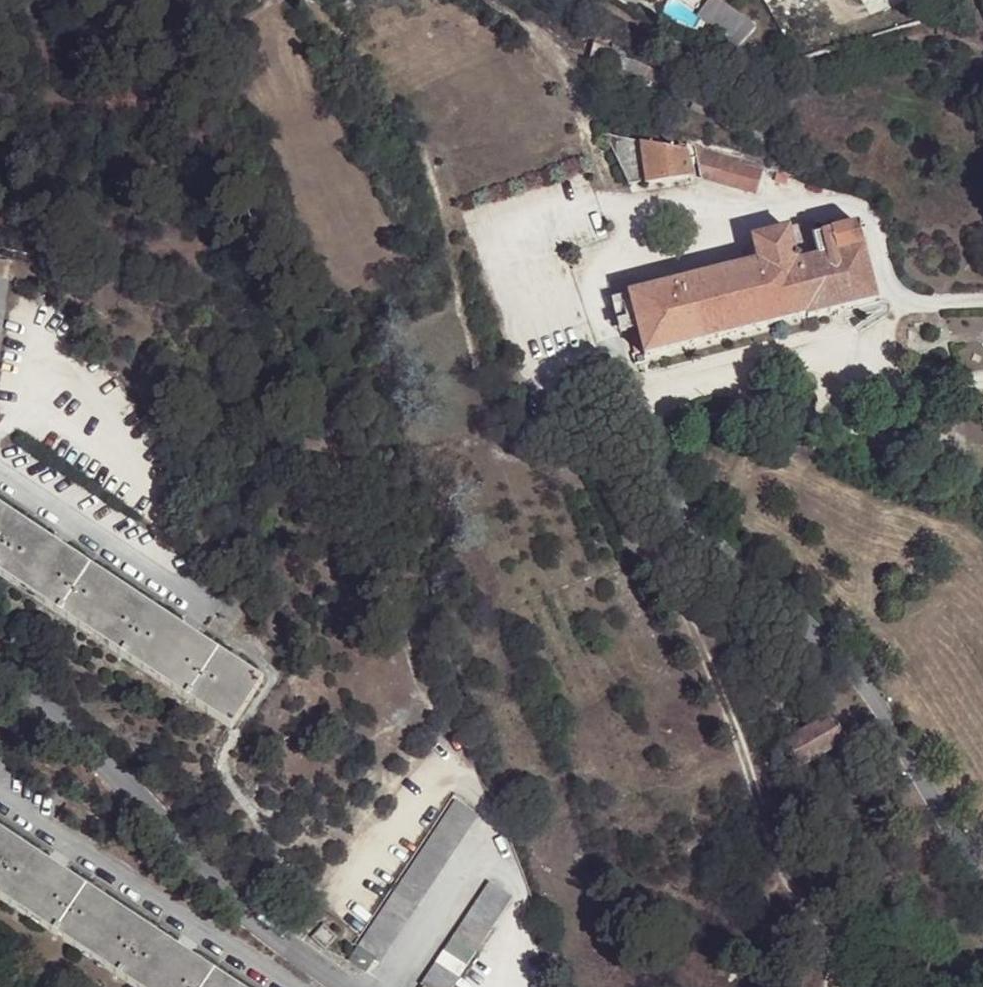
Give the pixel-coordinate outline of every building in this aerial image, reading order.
[(698,16),(737,44),(753,25),(718,0),(709,0),(698,16)] [(592,53),(607,60),(611,50),(613,46),(598,39),(592,53)] [(611,50),(607,60),(644,75),(649,65),(611,50)] [(649,65),(644,75),(689,97),(748,127),(753,117),(649,65)] [(607,133),(611,145),(641,151),(640,141),(607,133)] [(641,151),(646,180),(646,183),(692,176),(689,162),(688,150),(667,146),(669,139),(648,134),(645,142),(640,141),(641,151)] [(641,151),(611,145),(629,182),(646,180),(641,151)] [(689,145),(688,150),(689,162),(699,162),(697,147),(689,145)] [(740,159),(697,147),(699,162),(700,175),(756,191),(762,171),(738,164),(740,159)] [(757,259),(774,323),(805,316),(806,317),(876,299),(861,237),(866,236),(864,226),(859,227),(858,225),(813,236),(810,222),(752,234),(757,259)] [(644,353),(774,323),(757,259),(631,292),(644,353)] [(9,280),(0,278),(0,353),(9,280)] [(262,683),(193,636),(179,626),(89,566),(55,543),(20,521),(0,507),(0,576),(147,674),(161,684),(231,731),(262,683)] [(910,559),(915,558),(917,551),(910,544),(903,543),(901,548),(903,556),(910,559)] [(789,723),(788,721),(775,727),(782,742),(797,769),(845,743),(830,716),(816,722),(810,711),(789,723)] [(356,950),(379,964),(477,817),(453,803),(356,950)] [(190,957),(175,947),(85,886),(51,864),(28,849),(0,830),(0,898),(134,986),(235,986),(190,957)] [(423,986),(452,986),(510,900),(488,885),(421,986),(423,986)] [(310,938),(324,950),(336,937),(322,925),(310,938)] [(348,964),(365,975),(372,963),(354,952),(348,964)]
